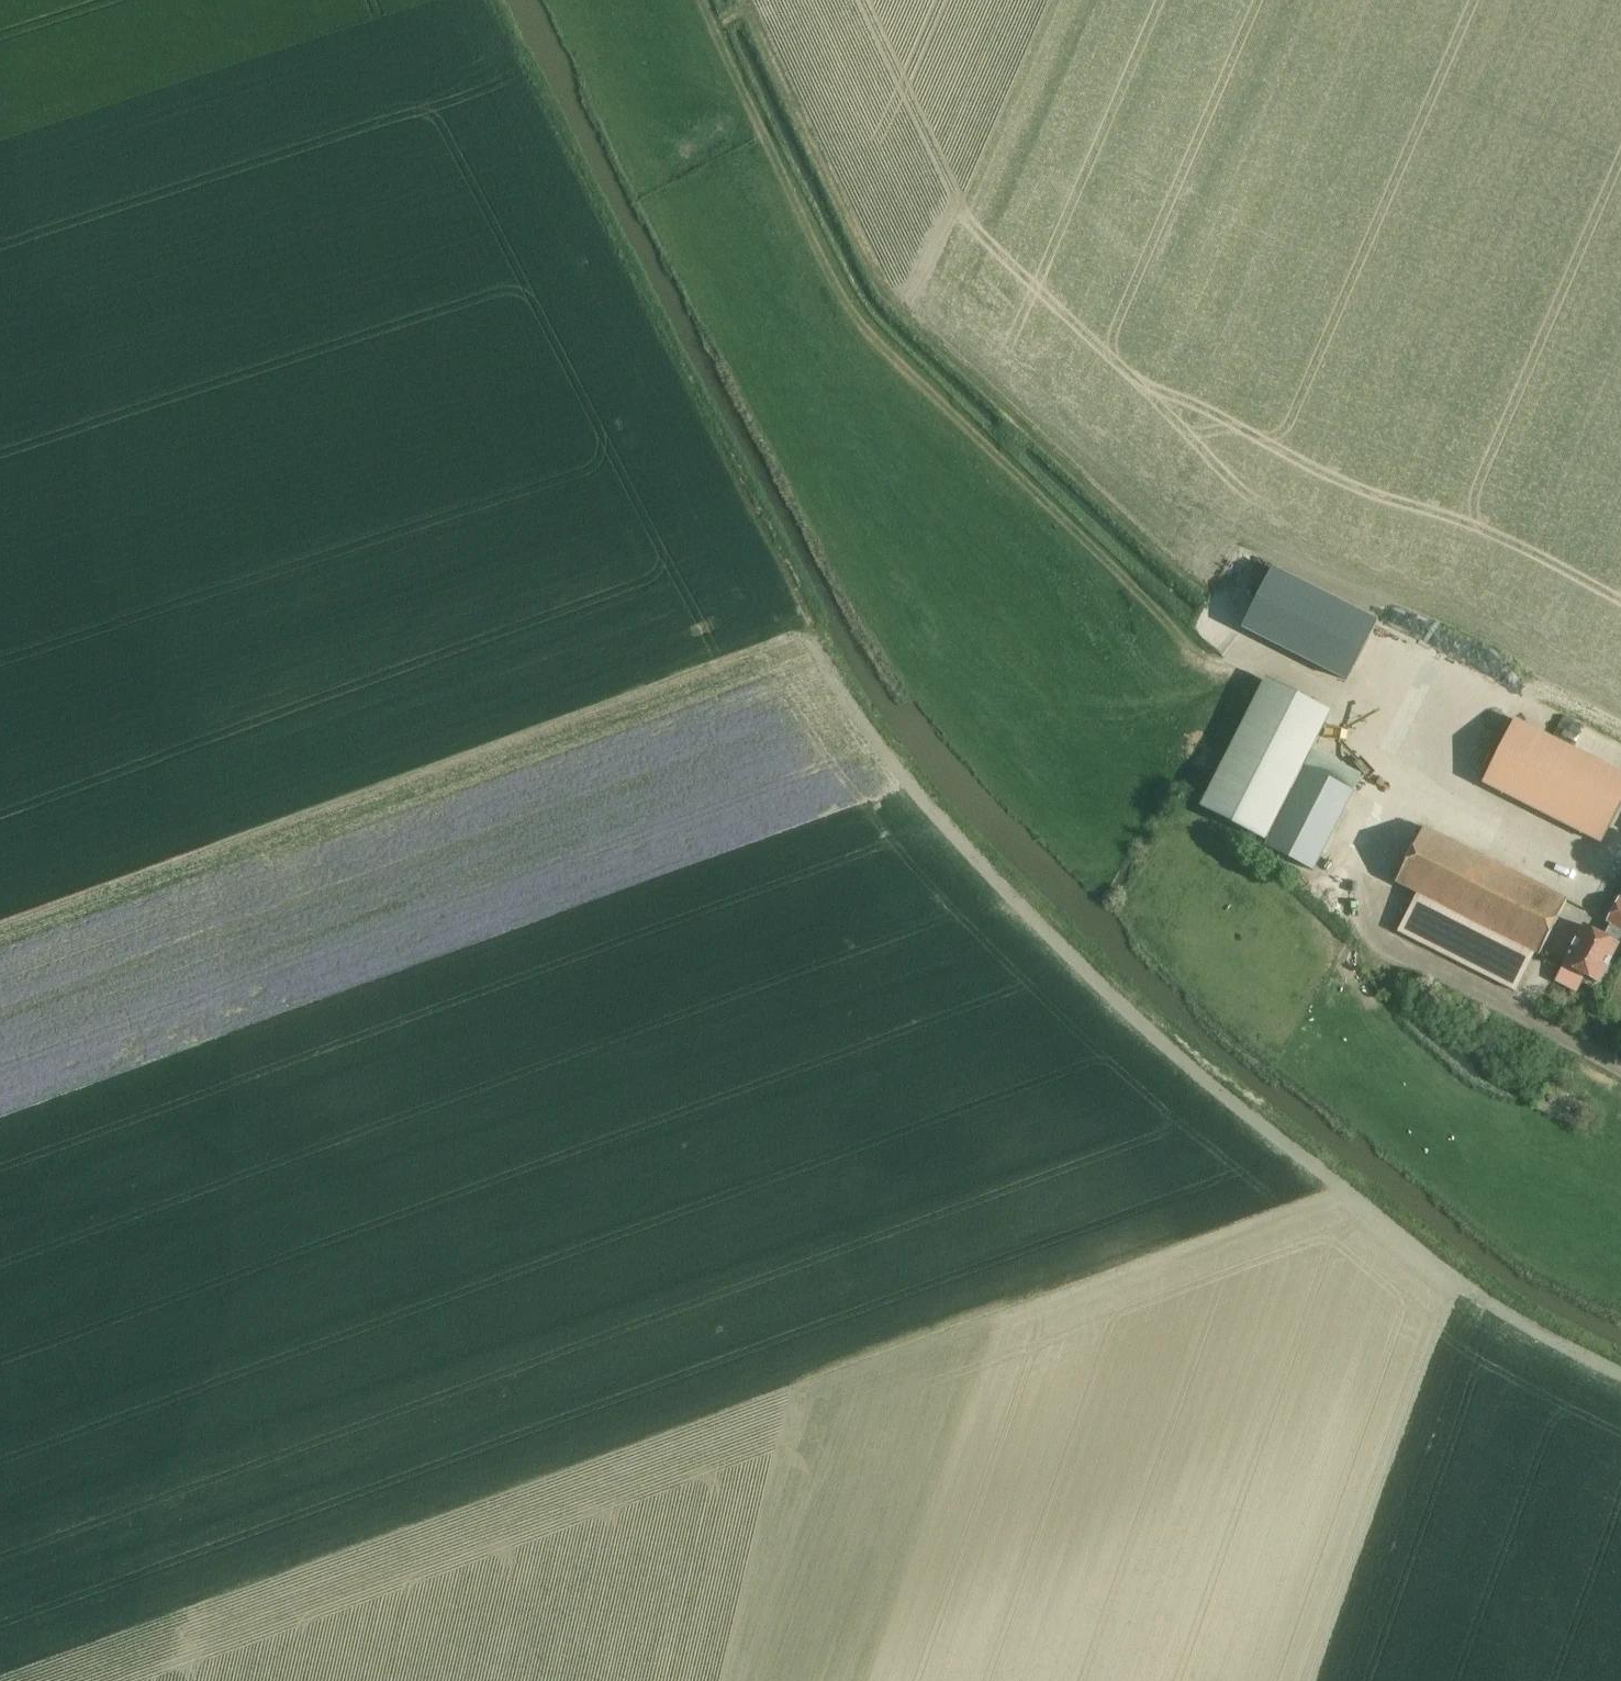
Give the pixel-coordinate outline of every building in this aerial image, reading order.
[(1270,568),(1240,627),(1346,680),(1375,621),(1270,568)] [(1202,805),(1267,838),(1329,714),(1265,682),(1202,805)] [(1482,783),(1601,843),(1620,803),(1620,772),(1514,719),(1482,783)] [(1310,872),(1352,790),(1305,766),(1263,848),(1310,872)] [(1515,993),(1535,954),(1539,956),(1566,901),(1422,829),(1395,884),(1417,895),(1398,934),(1515,993)] [(1607,922),(1610,923),(1603,936),(1583,925),(1563,965),(1598,983),(1620,939),(1620,899),(1619,898),(1607,922)]
